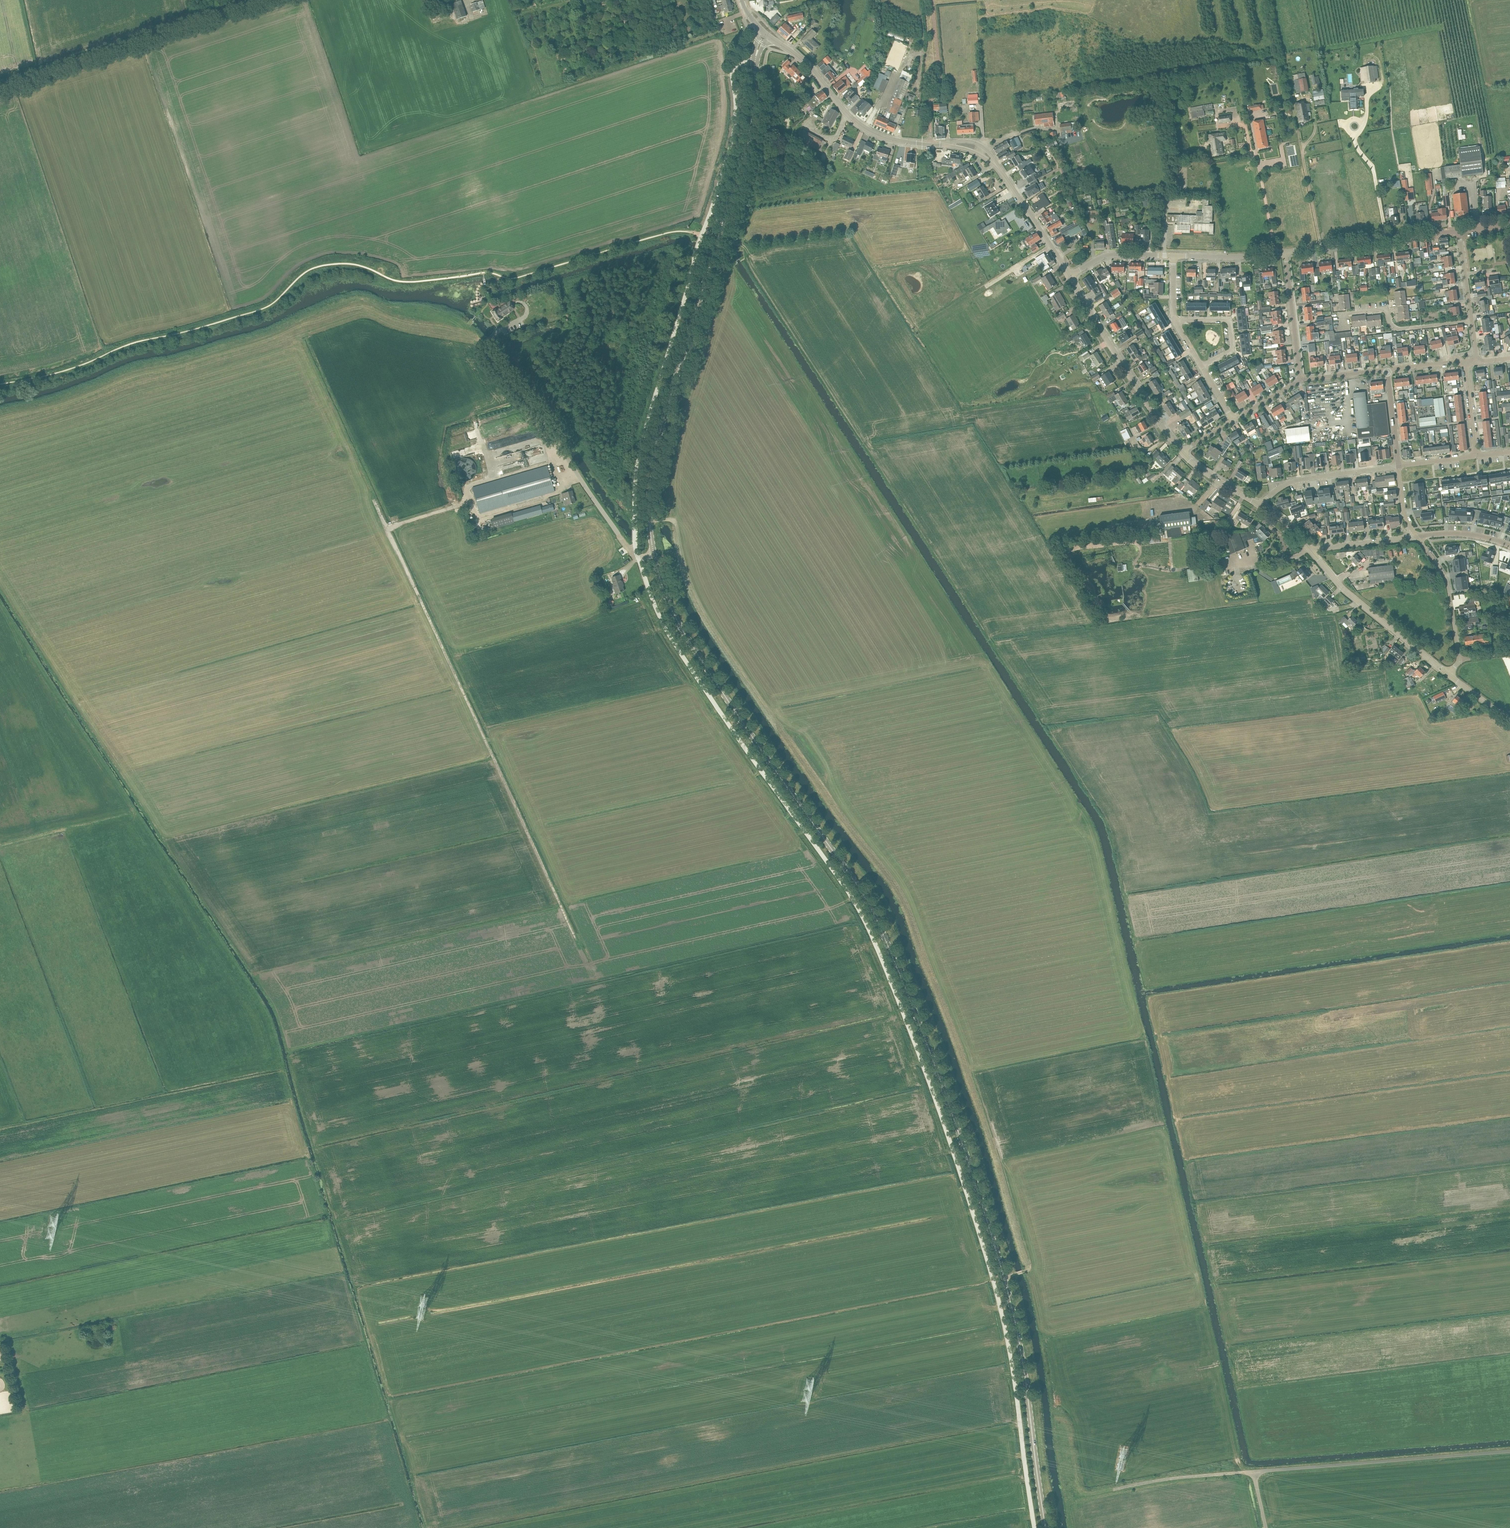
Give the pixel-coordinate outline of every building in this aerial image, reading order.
[(470,5),(473,12),(486,8),(483,0),(470,5)] [(722,2),(723,5),(720,6),(721,8),(732,5),(732,3),(730,3),(729,0),(722,2)] [(733,8),(732,5),(721,8),(721,11),(724,10),(725,13),(732,11),(731,8),(733,8)] [(804,18),(803,13),(787,17),(788,22),(804,18)] [(776,14),(769,20),(773,25),(780,19),(776,14)] [(786,39),(789,35),(793,31),(785,23),(777,31),(786,39)] [(816,50),(817,50),(820,46),(811,39),(816,33),(812,29),(801,41),(814,52),(816,50)] [(903,40),(904,35),(887,31),(886,36),(903,40)] [(792,76),(798,70),(793,66),(790,69),(787,66),(790,63),(788,60),(786,62),(782,66),(789,73),(787,75),(790,78),(792,76)] [(822,71),(821,72),(824,76),(830,82),(833,80),(837,76),(828,65),(826,67),(824,64),(819,68),(822,71)] [(1374,70),(1377,70),(1377,66),(1360,68),(1362,81),(1365,81),(1365,83),(1375,82),(1374,70)] [(798,70),(792,76),(797,81),(795,83),(794,82),(792,84),(797,89),(801,85),(804,82),(805,83),(808,80),(805,78),(802,75),(803,75),(798,70)] [(866,73),(863,71),(861,73),(867,79),(869,76),(866,73)] [(906,76),(905,80),(910,81),(912,74),(901,71),(899,78),(903,79),(904,75),(906,76)] [(875,94),(881,97),(888,81),(885,80),(887,76),(878,73),(872,89),(876,90),(875,94)] [(1296,93),(1308,91),(1305,73),(1293,75),(1296,93)] [(1318,76),(1315,77),(1314,74),(1310,75),(1314,89),(1321,86),(1318,76)] [(845,76),(832,86),(838,94),(842,91),(851,84),(845,76)] [(896,114),(909,83),(898,78),(885,110),(896,114)] [(1341,89),(1342,98),(1349,97),(1350,110),(1358,109),(1358,97),(1364,97),(1363,88),(1358,89),(1358,92),(1354,92),(1354,89),(1341,89)] [(854,103),(857,100),(859,98),(856,95),(850,90),(844,96),(850,102),(851,101),(854,103)] [(1324,99),(1322,90),(1313,92),(1315,100),(1324,99)] [(814,97),(809,100),(806,97),(800,101),(804,106),(810,102),(815,107),(827,98),(822,91),(818,94),(818,93),(814,96),(814,97)] [(907,93),(905,98),(913,101),(915,96),(907,93)] [(978,103),(978,94),(968,94),(969,104),(978,103)] [(862,99),(859,102),(855,106),(858,109),(857,110),(858,111),(863,116),(866,113),(870,107),(865,103),(864,102),(865,101),(862,99)] [(1302,103),(1296,104),(1298,113),(1299,122),(1309,120),(1307,111),(1310,111),(1309,104),(1302,105),(1302,103)] [(1204,110),(1213,109),(1212,104),(1191,107),(1192,117),(1205,115),(1204,110)] [(822,122),(830,127),(838,113),(831,109),(828,114),(827,113),(822,122)] [(969,112),(970,117),(970,123),(976,122),(976,120),(979,120),(979,111),(969,112)] [(1034,115),(1035,120),(1036,125),(1045,124),(1045,127),(1051,126),(1054,126),(1054,123),(1053,113),(1034,115)] [(885,129),(889,120),(877,115),(874,124),(885,129)] [(897,123),(889,120),(885,129),(893,132),(897,123)] [(1268,147),(1267,142),(1263,120),(1253,122),(1258,149),(1268,147)] [(1077,122),(1060,125),(1061,132),(1078,129),(1077,122)] [(973,124),(957,125),(958,128),(958,133),(966,133),(974,132),(974,127),(973,124)] [(902,137),(911,137),(911,128),(902,128),(902,137)] [(821,151),(826,142),(804,131),(799,140),(821,151)] [(1210,144),(1213,156),(1223,154),(1221,141),(1226,140),(1225,133),(1208,136),(1209,144),(1210,144)] [(851,148),(852,146),(854,142),(843,137),(840,142),(851,148)] [(1007,141),(994,149),(997,154),(1012,145),(1014,149),(1022,145),(1020,141),(1018,137),(1008,142),(1007,141)] [(864,147),(863,148),(863,149),(870,152),(871,150),(873,145),(867,142),(866,142),(864,146),(864,147)] [(859,145),(855,153),(856,154),(857,154),(860,156),(860,154),(863,150),(863,149),(863,148),(864,147),(859,145)] [(1458,148),(1460,165),(1444,167),(1446,179),(1483,175),(1480,146),(1458,148)] [(878,148),(876,155),(875,159),(878,160),(879,158),(886,160),(889,150),(885,149),(885,150),(878,148)] [(849,161),(853,152),(848,149),(844,159),(849,161)] [(1008,149),(1001,152),(997,155),(1000,160),(1006,156),(1008,159),(1016,155),(1014,151),(1010,153),(1008,149)] [(907,153),(906,163),(909,163),(909,168),(914,169),(915,163),(914,163),(915,154),(907,153)] [(942,164),(941,165),(952,166),(953,163),(959,164),(959,168),(962,166),(963,163),(963,161),(960,161),(961,156),(955,156),(955,155),(950,154),(950,160),(949,160),(946,160),(946,159),(946,158),(945,158),(944,158),(943,158),(942,158),(942,159),(942,164)] [(1012,159),(1016,166),(1017,165),(1025,161),(1023,157),(1020,159),(1018,156),(1012,159)] [(1025,161),(1017,165),(1020,169),(1028,165),(1026,162),(1025,161)] [(1034,175),(1036,174),(1035,172),(1034,172),(1029,165),(1026,167),(1027,168),(1021,172),(1021,173),(1022,176),(1023,175),(1026,178),(1033,174),(1034,175)] [(895,166),(890,180),(893,181),(894,178),(896,179),(901,168),(895,166)] [(970,179),(972,177),(976,175),(971,166),(962,172),(964,175),(967,173),(970,179)] [(1505,187),(1505,180),(1504,178),(1499,178),(1500,181),(1496,181),(1497,188),(1505,187)] [(1036,193),(1040,191),(1041,190),(1045,188),(1042,183),(1039,185),(1036,180),(1037,180),(1036,180),(1030,183),(1031,183),(1032,185),(1025,189),(1026,191),(1025,192),(1027,195),(1028,195),(1029,197),(1034,194),(1036,193)] [(1406,200),(1410,200),(1409,192),(1414,192),(1413,183),(1408,184),(1409,188),(1404,189),(1406,200)] [(982,186),(978,189),(976,190),(982,199),(989,195),(987,191),(986,192),(982,186)] [(1041,200),(1036,203),(1037,204),(1032,206),(1036,212),(1044,207),(1045,208),(1050,205),(1043,194),(1039,196),(1041,200)] [(1453,195),(1454,207),(1455,212),(1457,212),(1458,214),(1459,213),(1459,218),(1469,217),(1466,194),(1453,195)] [(1213,234),(1214,229),(1214,224),(1210,224),(1210,222),(1213,222),(1213,206),(1208,206),(1209,200),(1202,200),(1202,211),(1196,211),(1196,215),(1167,214),(1167,222),(1177,223),(1177,225),(1174,224),(1174,233),(1175,233),(1175,232),(1190,233),(1190,229),(1194,229),(1194,232),(1194,231),(1209,232),(1209,234),(1213,234)] [(1499,202),(1499,206),(1497,206),(1498,209),(1498,214),(1506,213),(1506,212),(1506,210),(1506,207),(1505,201),(1499,202)] [(990,217),(992,216),(999,212),(996,208),(995,206),(992,202),(984,207),(988,213),(990,217)] [(1419,208),(1420,213),(1416,213),(1417,223),(1424,222),(1423,207),(1419,208)] [(1398,225),(1398,220),(1397,217),(1396,208),(1389,209),(1390,218),(1391,226),(1398,225)] [(1439,213),(1439,220),(1447,219),(1445,209),(1442,209),(1442,213),(1439,213)] [(1439,220),(1439,213),(1434,214),(1434,210),(1431,211),(1432,221),(1439,220)] [(1046,212),(1044,213),(1039,217),(1045,225),(1050,222),(1052,224),(1058,221),(1056,217),(1057,217),(1055,214),(1050,216),(1049,217),(1046,212)] [(988,226),(989,226),(985,229),(986,231),(993,227),(998,235),(1001,232),(1003,235),(1007,232),(1006,230),(1009,228),(1004,220),(1001,222),(1000,221),(998,222),(997,220),(997,221),(988,226)] [(1063,225),(1062,223),(1060,220),(1047,227),(1052,236),(1058,233),(1056,229),(1063,225)] [(1112,225),(1108,226),(1107,221),(1103,222),(1105,234),(1108,234),(1110,248),(1116,247),(1112,225)] [(1062,235),(1067,231),(1076,226),(1074,223),(1060,231),(1062,235)] [(1067,231),(1062,235),(1055,239),(1057,244),(1059,243),(1061,246),(1062,246),(1067,244),(1064,238),(1069,234),(1071,237),(1082,231),(1079,226),(1068,232),(1067,231)] [(1026,239),(1024,241),(1028,247),(1031,245),(1032,247),(1030,248),(1033,253),(1039,249),(1037,244),(1036,245),(1034,243),(1035,243),(1041,239),(1037,234),(1034,236),(1033,234),(1031,236),(1028,238),(1026,239)] [(1439,244),(1439,247),(1440,255),(1446,254),(1446,252),(1445,252),(1445,248),(1445,244),(1448,243),(1447,237),(1439,238),(1440,244),(1439,244)] [(1096,248),(1105,248),(1104,238),(1101,239),(1101,238),(1100,238),(1100,239),(1095,239),(1095,241),(1096,248)] [(1040,260),(1043,257),(1045,260),(1046,262),(1048,260),(1049,263),(1054,259),(1050,253),(1045,256),(1045,257),(1043,254),(1038,257),(1040,260)] [(1403,260),(1402,253),(1396,254),(1397,263),(1398,264),(1400,264),(1401,265),(1404,264),(1403,260)] [(1384,267),(1383,255),(1376,256),(1377,263),(1381,263),(1381,267),(1383,267),(1384,267)] [(1027,268),(1031,266),(1030,264),(1022,269),(1025,273),(1028,272),(1026,270),(1028,270),(1027,268)] [(1305,274),(1308,274),(1307,264),(1301,265),(1301,268),(1299,268),(1301,281),(1305,280),(1305,274)] [(1110,274),(1109,273),(1106,268),(1103,271),(1102,269),(1095,273),(1101,282),(1105,279),(1104,278),(1110,274)] [(1275,271),(1273,271),(1273,268),(1267,269),(1268,277),(1272,276),(1273,284),(1277,284),(1275,271)] [(1221,270),(1221,273),(1218,273),(1218,279),(1221,279),(1221,278),(1225,278),(1226,282),(1229,282),(1229,277),(1228,269),(1221,270)] [(1259,273),(1260,284),(1264,284),(1264,277),(1268,277),(1267,269),(1262,269),(1262,272),(1259,273)] [(1187,282),(1191,282),(1191,277),(1196,277),(1196,270),(1187,270),(1187,277),(1187,282)] [(1207,270),(1206,275),(1206,277),(1210,277),(1210,281),(1215,281),(1215,277),(1215,270),(1207,270)] [(1030,280),(1032,283),(1041,277),(1039,274),(1030,280)] [(1050,274),(1046,277),(1042,279),(1048,290),(1056,285),(1050,274)] [(1090,291),(1093,290),(1097,287),(1096,287),(1090,276),(1083,280),(1090,291)] [(1251,286),(1251,284),(1250,279),(1250,276),(1242,277),(1243,284),(1244,284),(1244,287),(1251,286)] [(1494,285),(1495,289),(1502,288),(1501,284),(1499,284),(1498,276),(1488,277),(1490,285),(1494,285)] [(1476,287),(1481,286),(1485,286),(1484,278),(1474,279),(1476,287)] [(1155,280),(1146,279),(1146,283),(1148,283),(1149,283),(1149,287),(1154,287),(1154,295),(1163,295),(1163,283),(1160,283),(1160,282),(1157,282),(1157,283),(1154,283),(1155,280)] [(1106,296),(1108,294),(1102,284),(1100,286),(1106,296)] [(1097,287),(1093,290),(1097,296),(1101,293),(1097,287)] [(1395,299),(1406,298),(1405,291),(1394,292),(1395,299)] [(1059,310),(1063,307),(1064,307),(1064,306),(1066,305),(1062,299),(1063,299),(1059,293),(1051,298),(1054,302),(1052,303),(1054,306),(1055,305),(1059,310)] [(1310,294),(1302,295),(1303,302),(1315,300),(1314,295),(1314,294),(1310,294)] [(1339,303),(1349,302),(1349,294),(1339,295),(1339,303)] [(1480,307),(1489,305),(1488,300),(1493,300),(1492,295),(1485,296),(1486,300),(1479,301),(1480,307)] [(1407,305),(1406,298),(1395,299),(1396,306),(1408,305),(1407,305)] [(1258,310),(1270,309),(1270,306),(1262,307),(1261,300),(1257,301),(1258,310)] [(497,321),(502,318),(501,317),(511,311),(510,309),(513,307),(510,301),(497,309),(496,308),(491,311),(497,321)] [(1350,309),(1349,302),(1339,303),(1340,310),(1350,309)] [(1103,312),(1110,308),(1106,303),(1104,304),(1100,307),(1103,312)] [(1152,313),(1158,309),(1155,303),(1148,307),(1152,313)] [(1460,314),(1459,307),(1453,308),(1453,304),(1446,305),(1447,309),(1449,308),(1451,316),(1460,314)] [(1408,305),(1396,306),(1398,306),(1398,313),(1409,312),(1408,305)] [(1489,305),(1480,307),(1480,312),(1487,311),(1488,315),(1494,314),(1493,310),(1490,311),(1489,305)] [(1113,306),(1110,308),(1103,312),(1107,318),(1111,315),(1113,314),(1111,311),(1115,309),(1113,306)] [(1139,321),(1142,319),(1140,316),(1147,311),(1146,309),(1136,315),(1139,321)] [(1158,309),(1152,313),(1155,319),(1162,315),(1158,309)] [(1237,317),(1246,316),(1245,309),(1236,310),(1237,317)] [(1270,309),(1258,310),(1260,320),(1263,320),(1262,313),(1271,312),(1270,309)] [(1409,312),(1398,313),(1399,321),(1410,319),(1409,312)] [(1066,317),(1064,313),(1056,317),(1059,321),(1066,317)] [(1316,313),(1305,314),(1305,321),(1310,321),(1313,320),(1312,316),(1316,316),(1316,314),(1316,313)] [(1074,315),(1070,317),(1067,319),(1074,330),(1078,327),(1080,326),(1076,320),(1077,319),(1074,315)] [(1165,320),(1162,315),(1155,319),(1159,324),(1165,320)] [(1367,327),(1366,315),(1358,316),(1360,326),(1367,326),(1367,327)] [(1374,326),(1373,316),(1366,317),(1366,315),(1367,327),(1374,326)] [(1373,316),(1374,326),(1381,325),(1380,315),(1373,316)] [(1246,316),(1237,317),(1238,324),(1247,323),(1246,316)] [(1360,326),(1358,316),(1351,317),(1352,327),(1357,327),(1360,326)] [(1272,321),(1272,325),(1270,325),(1271,328),(1277,328),(1277,324),(1282,324),(1281,317),(1272,318),(1273,321),(1272,321)] [(1165,320),(1159,324),(1162,330),(1169,326),(1165,320)] [(1115,332),(1120,329),(1121,329),(1120,328),(1123,326),(1121,323),(1118,325),(1116,322),(1111,325),(1115,332)] [(1247,323),(1238,324),(1239,331),(1248,329),(1247,323)] [(1494,328),(1493,325),(1483,326),(1483,333),(1490,332),(1490,328),(1494,328)] [(1123,343),(1127,340),(1129,339),(1132,337),(1130,334),(1130,333),(1129,332),(1128,332),(1127,332),(1126,333),(1119,337),(1123,343)] [(1165,341),(1172,338),(1168,332),(1162,336),(1165,341)] [(1314,333),(1307,334),(1308,341),(1319,339),(1319,334),(1318,334),(1318,332),(1314,333)] [(1241,341),(1249,340),(1248,333),(1240,335),(1241,341)] [(1077,334),(1072,337),(1068,339),(1070,342),(1074,339),(1077,343),(1081,341),(1085,347),(1091,343),(1085,334),(1079,338),(1079,337),(1077,334)] [(1421,346),(1419,346),(1420,354),(1425,353),(1425,346),(1428,345),(1427,340),(1426,336),(1423,337),(1423,340),(1420,341),(1421,346)] [(1175,343),(1172,338),(1165,341),(1169,347),(1175,343)] [(1250,347),(1249,340),(1241,341),(1242,348),(1250,347)] [(1175,343),(1169,347),(1172,353),(1178,349),(1175,343)] [(1496,346),(1496,343),(1485,345),(1486,351),(1493,350),(1493,347),(1496,346)] [(1130,355),(1142,348),(1137,351),(1133,345),(1131,347),(1127,349),(1130,355)] [(1251,354),(1250,347),(1242,348),(1242,355),(1251,354)] [(1142,348),(1130,355),(1134,360),(1138,358),(1140,361),(1145,359),(1148,357),(1146,354),(1141,357),(1139,353),(1143,350),(1142,348)] [(1182,355),(1178,349),(1172,353),(1175,358),(1182,355)] [(1091,356),(1095,363),(1097,366),(1103,362),(1097,352),(1091,356)] [(1236,356),(1230,359),(1234,367),(1240,364),(1236,356)] [(1234,367),(1230,359),(1224,363),(1228,370),(1234,367)] [(1177,364),(1179,368),(1177,369),(1178,371),(1180,370),(1186,366),(1183,361),(1177,364)] [(1151,363),(1148,365),(1146,362),(1144,363),(1142,364),(1138,367),(1142,373),(1146,371),(1147,370),(1149,369),(1150,370),(1149,371),(1152,375),(1157,371),(1154,367),(1153,367),(1151,363)] [(1228,370),(1224,363),(1218,366),(1222,373),(1228,370)] [(1262,364),(1254,368),(1257,372),(1258,373),(1260,372),(1259,371),(1264,368),(1262,364)] [(1186,366),(1180,370),(1184,376),(1190,372),(1186,366)] [(1502,375),(1502,373),(1502,368),(1494,369),(1495,381),(1499,380),(1499,375),(1502,375)] [(1270,373),(1269,373),(1267,369),(1265,369),(1265,370),(1274,384),(1279,381),(1275,375),(1272,376),(1270,373)] [(1274,384),(1265,370),(1263,371),(1268,379),(1265,381),(1269,387),(1274,384)] [(1485,376),(1484,375),(1484,370),(1476,371),(1477,377),(1481,376),(1481,379),(1485,379),(1484,376),(1485,376)] [(1109,372),(1105,374),(1101,376),(1108,386),(1113,383),(1113,382),(1115,381),(1114,381),(1109,372)] [(1184,376),(1185,379),(1183,380),(1184,383),(1193,378),(1190,372),(1184,376)] [(1451,380),(1451,373),(1444,374),(1444,381),(1448,381),(1448,383),(1452,383),(1451,380)] [(1093,382),(1100,378),(1097,374),(1090,378),(1093,382)] [(1430,383),(1430,376),(1423,377),(1423,383),(1427,383),(1427,387),(1431,386),(1430,383)] [(1178,379),(1175,381),(1178,386),(1180,390),(1185,386),(1183,384),(1181,385),(1178,379)] [(1152,390),(1159,386),(1155,380),(1153,381),(1149,384),(1152,390)] [(1196,383),(1194,384),(1192,385),(1195,391),(1204,386),(1200,380),(1196,383)] [(1229,384),(1225,386),(1231,397),(1235,395),(1231,389),(1235,387),(1232,382),(1229,384)] [(1378,398),(1376,382),(1370,383),(1371,395),(1374,394),(1375,398),(1378,398)] [(1251,384),(1253,388),(1251,389),(1255,396),(1259,393),(1255,387),(1253,383),(1251,384)] [(1162,384),(1159,386),(1152,390),(1156,395),(1160,393),(1162,391),(1160,388),(1163,386),(1162,384)] [(1255,387),(1259,393),(1264,390),(1260,384),(1255,387)] [(1207,392),(1204,386),(1195,391),(1198,397),(1207,392)] [(1424,388),(1419,389),(1417,389),(1416,388),(1414,388),(1414,394),(1419,393),(1420,398),(1425,397),(1424,388)] [(1501,393),(1500,388),(1496,389),(1498,401),(1501,400),(1500,398),(1506,398),(1506,399),(1509,398),(1509,392),(1501,393)] [(1244,391),(1240,394),(1244,400),(1248,397),(1244,391)] [(1123,406),(1124,406),(1125,406),(1125,405),(1125,404),(1125,403),(1128,401),(1122,392),(1116,396),(1113,392),(1107,396),(1111,403),(1118,399),(1121,405),(1122,405),(1122,406),(1123,406)] [(1207,392),(1198,397),(1196,399),(1199,404),(1204,401),(1206,400),(1211,397),(1207,392)] [(1357,428),(1358,434),(1358,439),(1375,437),(1389,435),(1386,402),(1371,404),(1371,406),(1367,407),(1365,392),(1353,394),(1357,428)] [(1299,394),(1294,397),(1299,407),(1302,406),(1300,402),(1303,400),(1304,401),(1307,401),(1307,393),(1301,397),(1299,394)] [(1244,400),(1240,394),(1235,397),(1239,403),(1244,400)] [(1166,411),(1173,407),(1170,403),(1173,402),(1172,401),(1171,399),(1174,397),(1172,395),(1171,395),(1167,398),(1169,402),(1163,406),(1166,411)] [(1299,407),(1294,397),(1288,401),(1292,407),(1295,405),(1297,408),(1299,407)] [(1433,399),(1434,404),(1436,417),(1445,416),(1442,398),(1433,399)] [(1186,410),(1181,413),(1179,415),(1180,417),(1186,414),(1191,411),(1184,400),(1182,402),(1186,410)] [(1281,404),(1276,408),(1281,416),(1284,414),(1282,412),(1285,410),(1281,404)] [(1173,407),(1166,411),(1170,417),(1174,414),(1175,413),(1177,416),(1179,415),(1181,413),(1180,410),(1179,411),(1177,408),(1174,410),(1173,407)] [(1128,409),(1124,411),(1123,411),(1124,414),(1126,413),(1127,416),(1132,414),(1134,416),(1140,413),(1137,408),(1130,411),(1128,409)] [(1281,416),(1276,408),(1271,411),(1274,417),(1277,415),(1278,418),(1279,418),(1281,422),(1284,421),(1281,417),(1281,416)] [(1211,414),(1214,421),(1220,417),(1216,411),(1213,413),(1212,410),(1209,412),(1211,414)] [(1186,414),(1180,417),(1182,420),(1192,414),(1191,411),(1186,414)] [(1200,415),(1203,419),(1199,421),(1203,427),(1209,424),(1205,418),(1203,414),(1200,415)] [(1211,414),(1205,418),(1209,424),(1214,421),(1211,414)] [(1266,414),(1261,417),(1265,424),(1267,427),(1272,424),(1270,421),(1266,414)] [(1441,421),(1436,422),(1435,417),(1419,418),(1420,426),(1441,424),(1441,421)] [(1144,421),(1140,424),(1135,426),(1139,433),(1148,428),(1144,421)] [(1181,432),(1190,426),(1187,421),(1184,423),(1182,424),(1178,427),(1181,432)] [(1244,427),(1247,431),(1248,433),(1255,428),(1252,422),(1244,427)] [(1190,426),(1181,432),(1180,433),(1183,438),(1184,437),(1186,436),(1193,431),(1191,428),(1190,426)] [(1288,443),(1311,440),(1309,426),(1286,429),(1288,443)] [(1131,437),(1127,429),(1121,433),(1125,440),(1131,437)] [(1230,435),(1233,440),(1234,442),(1238,439),(1240,443),(1245,440),(1243,435),(1240,437),(1236,432),(1230,435)] [(1149,444),(1150,444),(1154,441),(1150,435),(1145,438),(1142,440),(1144,443),(1147,441),(1149,444)] [(514,444),(512,436),(491,441),(493,450),(514,444)] [(1223,456),(1226,451),(1230,444),(1226,441),(1221,448),(1222,449),(1221,451),(1215,448),(1211,446),(1208,450),(1209,450),(1205,456),(1208,458),(1210,455),(1217,460),(1219,456),(1220,457),(1220,456),(1220,455),(1221,454),(1223,456)] [(1383,459),(1382,450),(1378,451),(1378,446),(1371,447),(1372,453),(1375,453),(1376,460),(1383,459)] [(1370,447),(1364,448),(1364,452),(1361,453),(1362,462),(1369,461),(1368,453),(1371,453),(1370,447)] [(1282,448),(1269,454),(1270,457),(1284,452),(1282,448)] [(1356,449),(1349,450),(1350,454),(1346,455),(1346,459),(1347,464),(1354,463),(1353,455),(1356,455),(1356,449)] [(1413,452),(1413,454),(1410,454),(1409,450),(1403,450),(1404,458),(1410,457),(1413,457),(1414,457),(1421,456),(1421,451),(1413,452)] [(1335,452),(1335,456),(1332,456),(1333,465),(1340,465),(1339,457),(1343,457),(1342,452),(1342,451),(1335,452)] [(1327,459),(1326,454),(1326,452),(1319,453),(1320,458),(1316,458),(1317,462),(1317,465),(1318,467),(1325,466),(1324,459),(1327,459)] [(1162,453),(1158,457),(1157,458),(1164,466),(1170,461),(1162,453)] [(1314,461),(1313,456),(1313,455),(1306,455),(1306,458),(1301,459),(1302,469),(1310,468),(1310,461),(1314,461)] [(473,480),(474,461),(459,460),(458,476),(465,477),(465,479),(473,480)] [(1227,471),(1230,467),(1232,465),(1224,460),(1219,466),(1227,471)] [(1284,464),(1285,469),(1288,469),(1289,471),(1296,470),(1295,462),(1284,464)] [(555,491),(547,466),(472,488),(480,513),(555,491)] [(1257,467),(1257,474),(1258,479),(1266,478),(1265,466),(1257,467)] [(1176,484),(1181,478),(1184,474),(1176,467),(1171,473),(1170,472),(1171,472),(1168,469),(1164,474),(1170,479),(1174,475),(1176,477),(1172,481),(1176,484)] [(1269,468),(1270,471),(1270,476),(1274,476),(1274,477),(1281,476),(1281,468),(1273,469),(1273,467),(1269,468)] [(1248,476),(1243,473),(1238,470),(1235,476),(1244,482),(1245,480),(1245,479),(1248,476)] [(1145,475),(1149,480),(1153,477),(1149,472),(1145,475)] [(1375,481),(1372,481),(1373,488),(1386,486),(1389,485),(1388,482),(1394,481),(1394,475),(1385,476),(1385,477),(1383,477),(1375,478),(1375,481)] [(1361,479),(1362,487),(1366,486),(1366,490),(1368,489),(1369,489),(1369,488),(1369,486),(1368,486),(1367,479),(1361,479)] [(1187,491),(1192,496),(1194,493),(1195,494),(1200,488),(1195,484),(1196,483),(1192,480),(1186,487),(1189,489),(1187,491)] [(1342,482),(1343,489),(1347,488),(1347,492),(1350,491),(1350,488),(1349,488),(1348,481),(1342,482)] [(1325,503),(1334,501),(1333,495),(1330,495),(1329,489),(1327,489),(1327,488),(1323,489),(1325,503)] [(1316,504),(1325,503),(1323,489),(1319,489),(1319,490),(1318,490),(1318,497),(1315,497),(1316,504)] [(1316,504),(1315,497),(1312,498),(1311,491),(1309,491),(1309,490),(1305,491),(1305,492),(1307,505),(1316,504)] [(575,502),(572,491),(562,494),(565,505),(571,503),(571,504),(572,504),(572,503),(575,502)] [(1396,491),(1391,491),(1385,492),(1385,495),(1388,495),(1388,499),(1397,498),(1396,491)] [(1277,506),(1277,507),(1288,504),(1289,507),(1296,504),(1296,502),(1289,504),(1288,498),(1284,499),(1283,497),(1278,498),(1278,501),(1276,501),(1276,503),(1277,506)] [(1216,498),(1213,502),(1211,506),(1220,512),(1225,505),(1220,502),(1220,501),(1216,498)] [(1210,502),(1207,500),(1201,508),(1205,511),(1210,502)] [(514,521),(542,513),(540,505),(512,513),(514,521)] [(1291,509),(1290,509),(1292,515),(1293,515),(1293,514),(1295,519),(1300,517),(1298,513),(1303,511),(1301,505),(1297,507),(1297,506),(1294,507),(1294,508),(1290,509),(1291,509)] [(1481,511),(1478,522),(1484,524),(1483,524),(1484,524),(1486,512),(1481,511)] [(1159,515),(1161,529),(1196,525),(1195,517),(1190,517),(1189,512),(1159,515)] [(1240,512),(1237,516),(1236,519),(1248,526),(1252,520),(1240,512)] [(1432,513),(1428,513),(1420,514),(1421,521),(1424,521),(1424,522),(1428,521),(1428,520),(1432,520),(1432,513)] [(1491,516),(1489,525),(1495,526),(1497,515),(1498,514),(1492,513),(1491,516)] [(1306,522),(1303,525),(1307,531),(1309,530),(1314,525),(1312,523),(1314,521),(1313,518),(1316,517),(1315,514),(1310,516),(1311,519),(1306,522)] [(1507,517),(1497,515),(1495,526),(1501,528),(1502,522),(1505,523),(1507,517)] [(1375,519),(1377,528),(1384,528),(1383,516),(1379,516),(1379,519),(1375,519)] [(1377,528),(1375,519),(1372,520),(1371,517),(1368,518),(1369,529),(1377,528)] [(1385,517),(1386,521),(1386,524),(1390,524),(1390,527),(1400,525),(1400,523),(1400,522),(1399,517),(1389,518),(1389,517),(1385,517)] [(1356,522),(1357,531),(1364,530),(1363,521),(1356,522)] [(1357,531),(1356,522),(1349,523),(1350,532),(1357,531)] [(1246,532),(1224,535),(1231,554),(1248,547),(1246,541),(1249,540),(1250,540),(1253,539),(1255,544),(1262,543),(1267,537),(1268,538),(1268,537),(1271,534),(1263,527),(1260,523),(1256,527),(1253,530),(1252,531),(1246,532)] [(1329,526),(1330,534),(1337,533),(1336,526),(1336,523),(1329,524),(1329,526)] [(1314,525),(1309,530),(1313,535),(1319,530),(1323,535),(1327,535),(1326,530),(1326,526),(1321,526),(1320,528),(1318,526),(1318,527),(1316,524),(1314,525)] [(1446,555),(1457,553),(1456,546),(1451,547),(1451,546),(1448,546),(1448,548),(1445,548),(1446,555)] [(1487,550),(1484,561),(1491,563),(1495,552),(1487,550)] [(1356,565),(1365,557),(1360,552),(1356,555),(1351,560),(1356,565)] [(1499,568),(1505,570),(1506,568),(1509,570),(1509,558),(1507,564),(1501,562),(1499,568)] [(1396,565),(1393,565),(1368,568),(1370,584),(1395,581),(1393,569),(1397,568),(1396,565)] [(1290,574),(1276,581),(1281,592),(1301,583),(1302,581),(1311,575),(1307,569),(1305,566),(1297,572),(1296,570),(1293,572),(1292,572),(1290,574)] [(624,591),(621,583),(622,583),(620,575),(612,578),(614,585),(613,585),(616,594),(624,591)] [(1276,594),(1281,592),(1276,581),(1276,580),(1271,582),(1276,594)] [(1317,585),(1311,588),(1311,589),(1312,589),(1312,593),(1313,593),(1317,596),(1319,593),(1324,598),(1325,596),(1329,593),(1328,592),(1328,591),(1327,589),(1326,590),(1321,585),(1319,587),(1318,586),(1317,585)] [(1329,605),(1333,601),(1329,596),(1324,600),(1329,605)] [(1466,618),(1471,617),(1476,616),(1474,602),(1479,601),(1478,597),(1469,598),(1470,605),(1467,605),(1467,608),(1459,609),(1460,614),(1466,613),(1466,618)] [(1344,617),(1340,620),(1340,621),(1344,626),(1345,624),(1348,627),(1349,625),(1352,628),(1358,622),(1352,616),(1348,621),(1344,617)] [(1478,617),(1473,617),(1469,618),(1469,619),(1469,622),(1464,622),(1465,629),(1473,628),(1472,625),(1479,624),(1478,617)] [(1491,643),(1490,639),(1489,633),(1464,637),(1466,646),(1474,645),(1474,646),(1491,643)] [(1399,650),(1394,646),(1389,652),(1392,654),(1389,657),(1391,659),(1394,656),(1399,650)] [(1391,659),(1393,660),(1396,657),(1399,659),(1404,653),(1399,650),(1394,656),(1391,659)] [(1410,668),(1407,671),(1406,672),(1404,674),(1405,678),(1403,680),(1408,690),(1415,686),(1412,680),(1414,677),(1417,674),(1420,677),(1425,673),(1419,667),(1415,672),(1413,670),(1410,668)] [(1436,702),(1445,697),(1443,692),(1433,697),(1434,698),(1436,702)] [(1463,701),(1456,696),(1450,705),(1453,707),(1457,710),(1460,706),(1459,706),(1463,701)]
